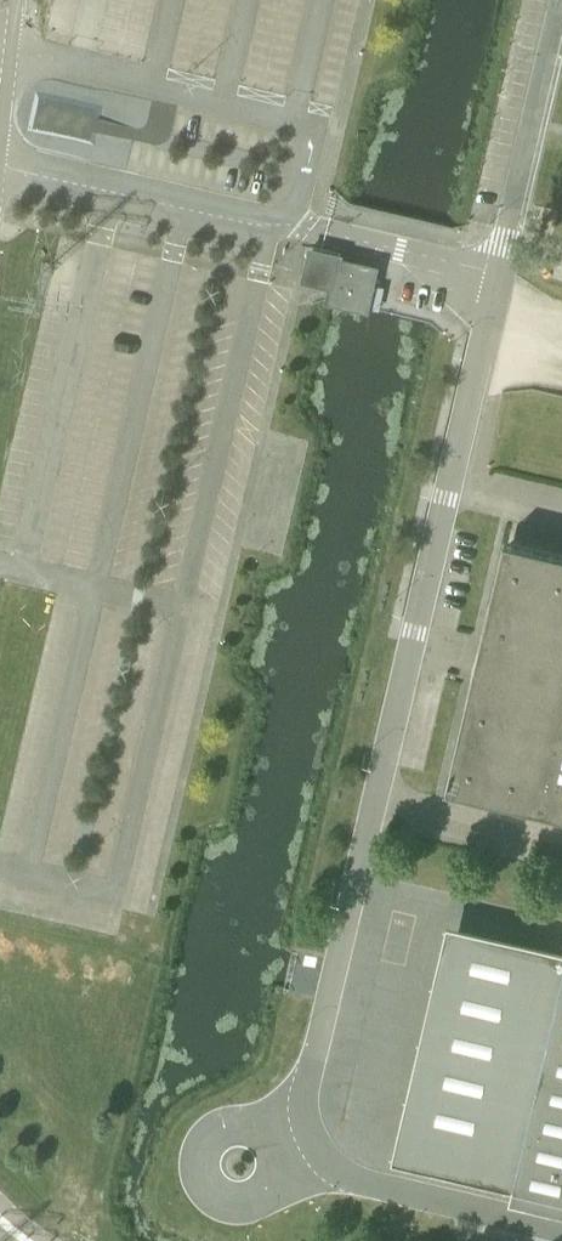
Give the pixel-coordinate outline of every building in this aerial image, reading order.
[(343,255),(343,252),(309,244),(301,277),(332,284),(329,297),(370,306),(380,263),(343,255)] [(506,536),(448,783),(561,810),(561,549),(506,536)] [(514,1182),(561,1193),(561,977),(514,1182)]
